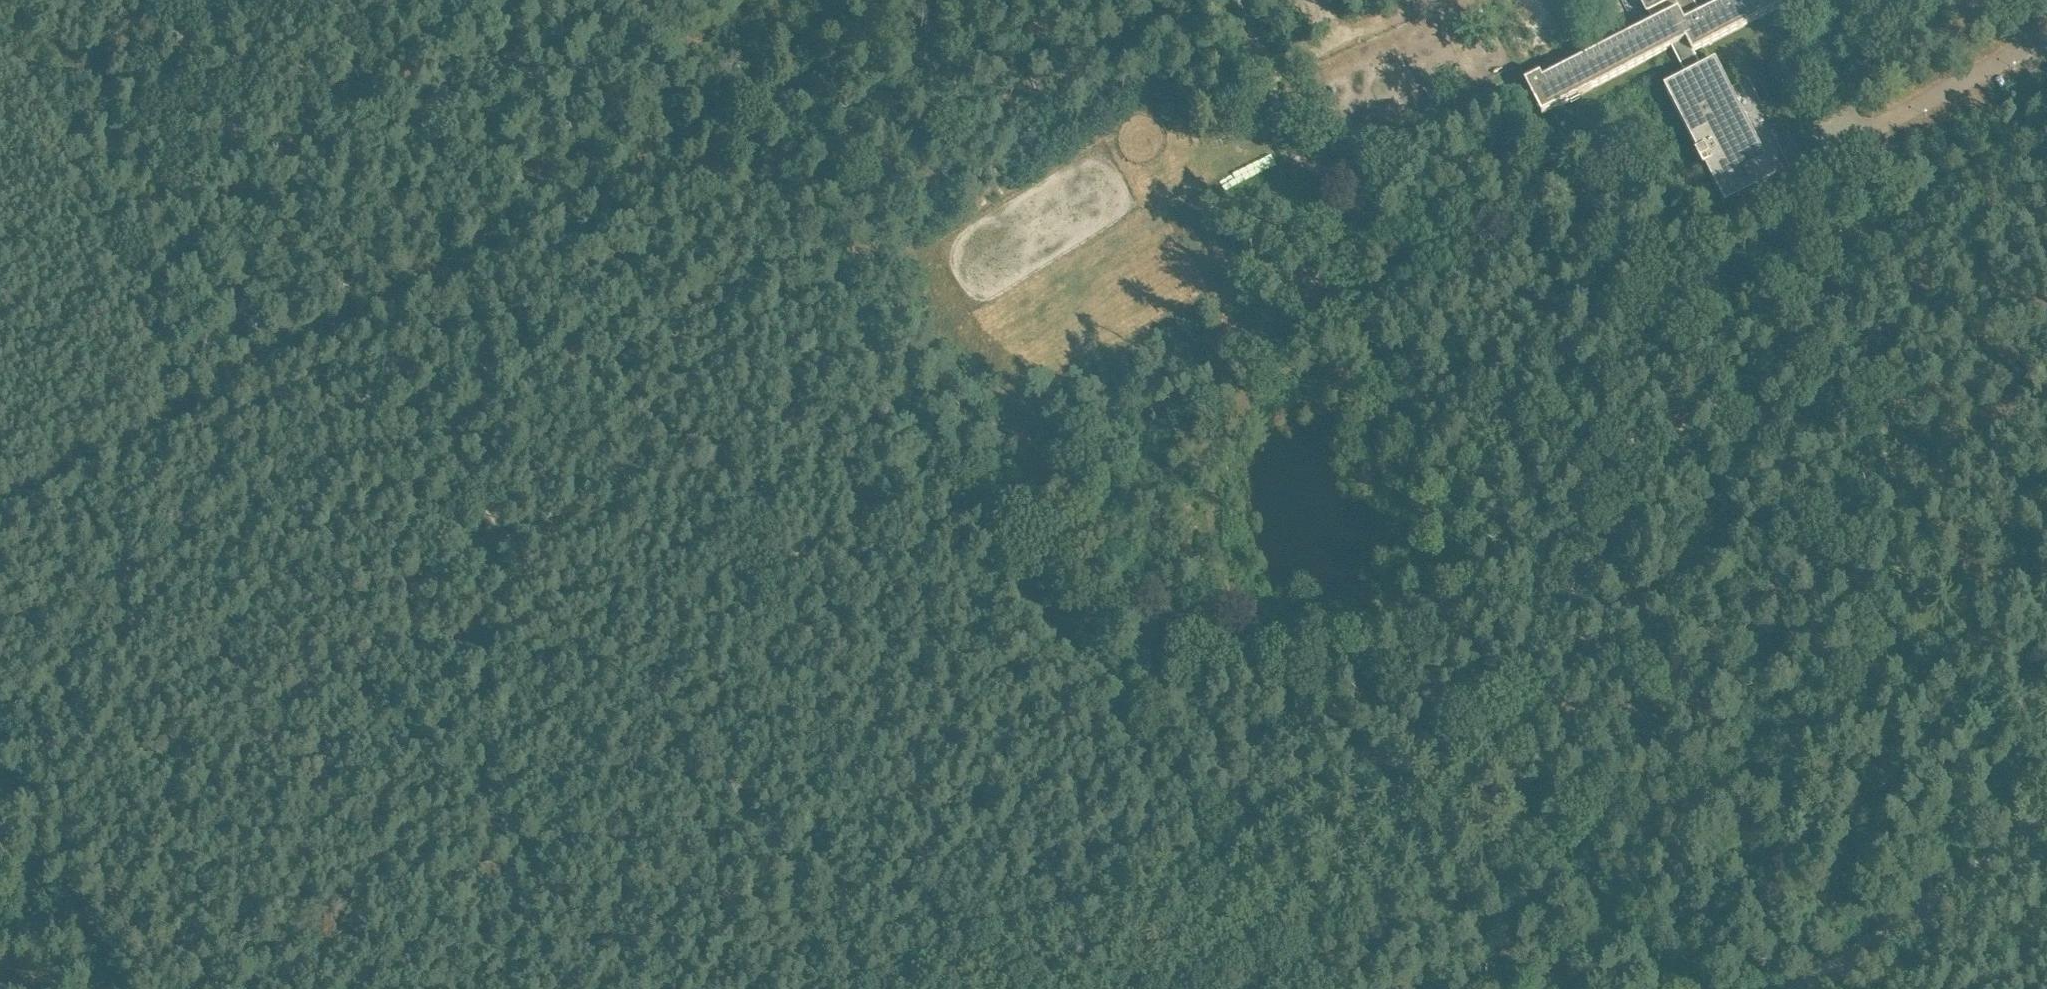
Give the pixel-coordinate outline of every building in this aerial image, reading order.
[(1647,13),(1650,11),(1655,21),(1543,79),(1540,74),(1525,82),(1542,114),(1672,47),(1686,76),(1665,87),(1698,151),(1696,152),(1704,167),(1706,166),(1726,205),(1777,179),(1716,61),(1702,68),(1694,52),(1794,0),(1727,0),(1700,14),(1693,0),(1640,0),(1647,13)]
